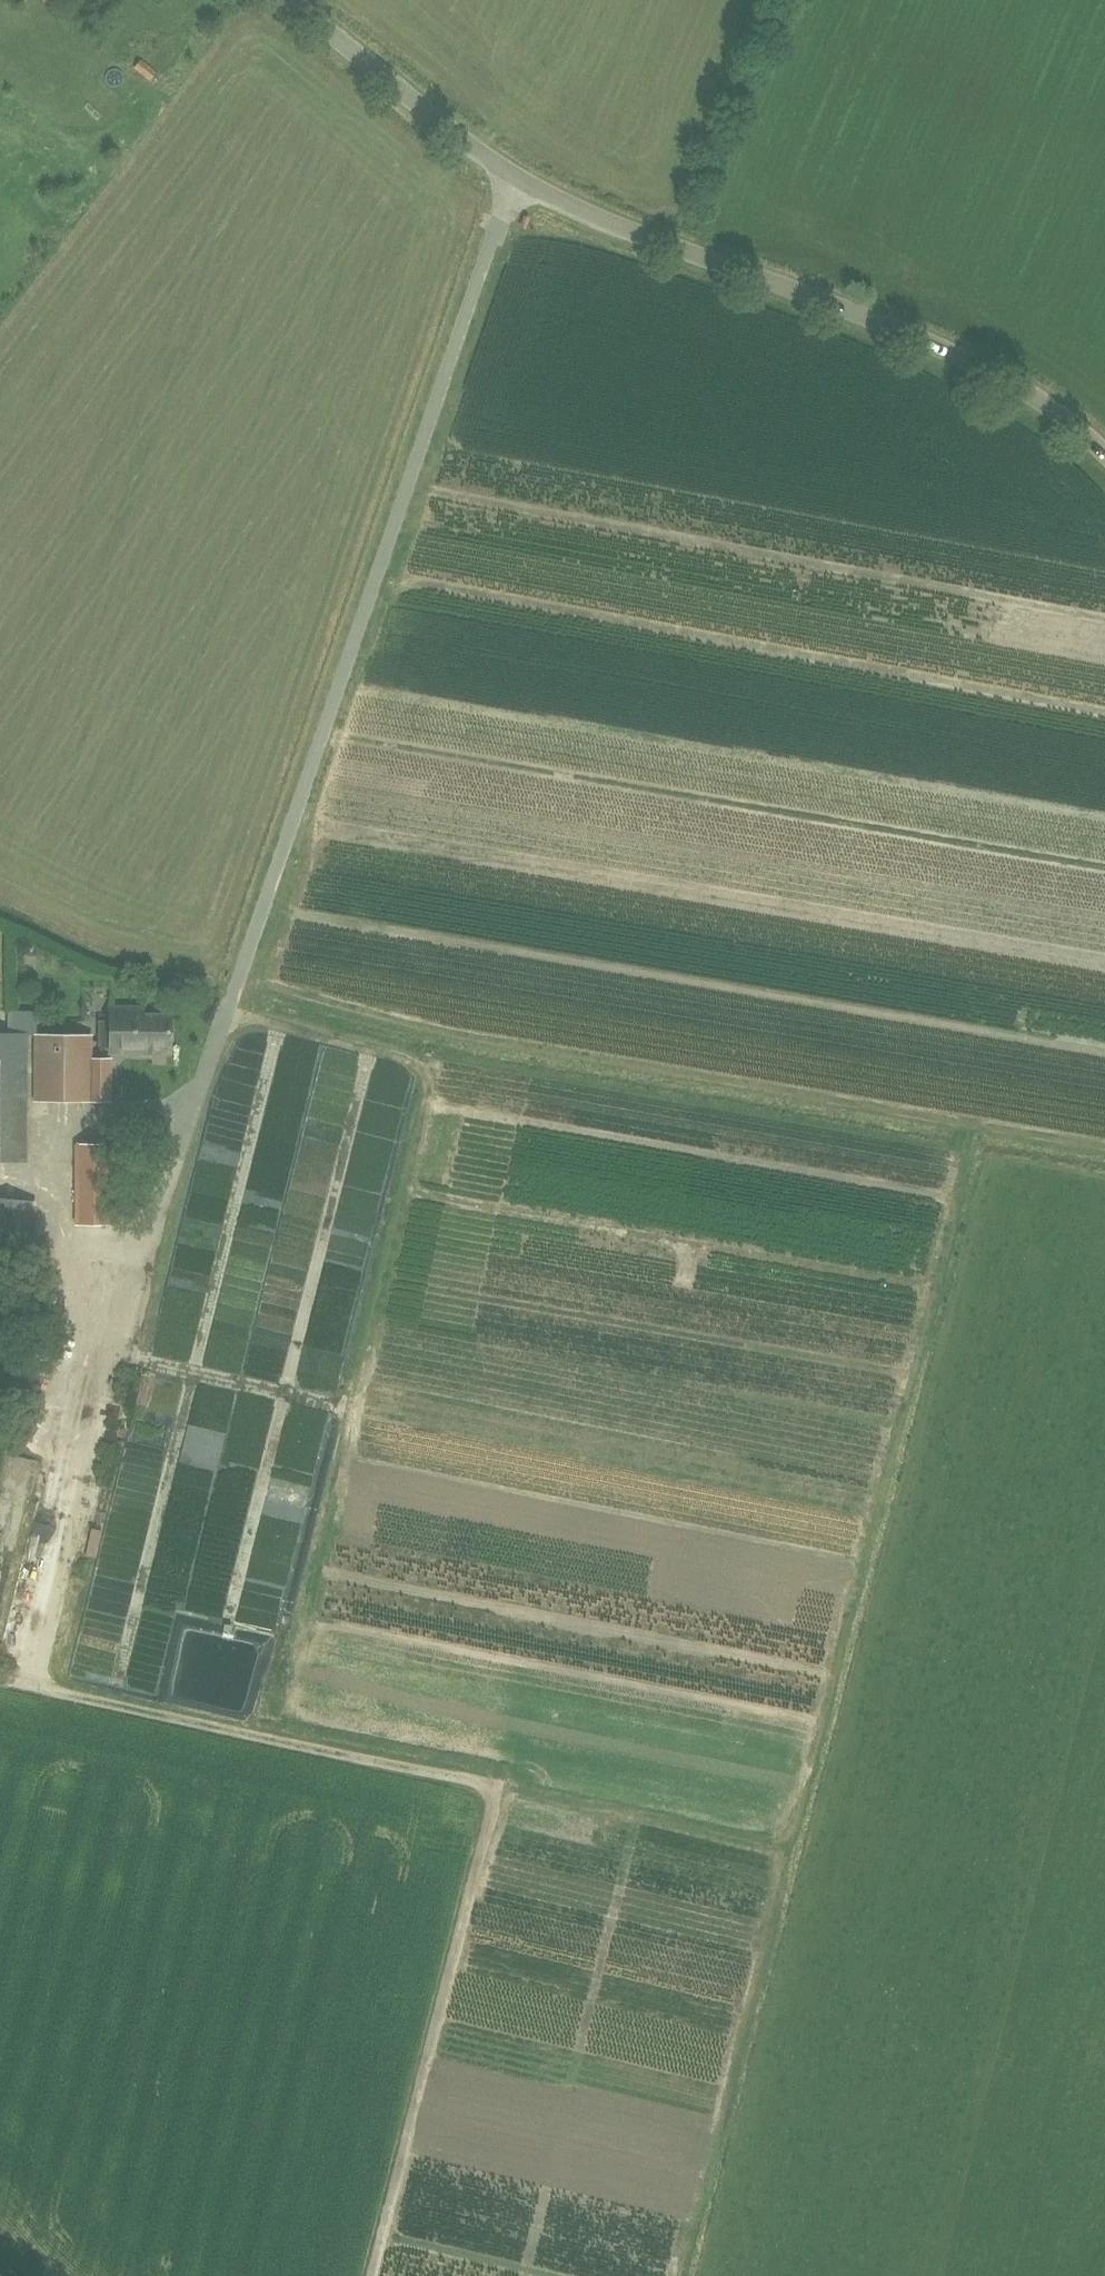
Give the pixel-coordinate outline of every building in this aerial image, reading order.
[(150,1047),(170,1047),(170,1016),(143,1016),(143,1008),(109,1008),(109,1020),(98,1020),(98,1048),(109,1048),(109,1051),(150,1052),(150,1047)] [(9,1031),(30,1030),(29,1010),(7,1011),(9,1031)] [(26,1062),(26,1035),(0,1035),(0,1161),(25,1161),(26,1062)] [(90,1036),(35,1035),(35,1101),(111,1101),(111,1060),(90,1059),(90,1036)] [(109,1216),(109,1145),(78,1145),(78,1216),(109,1216)] [(36,1202),(0,1199),(0,1253),(32,1256),(36,1202)]
